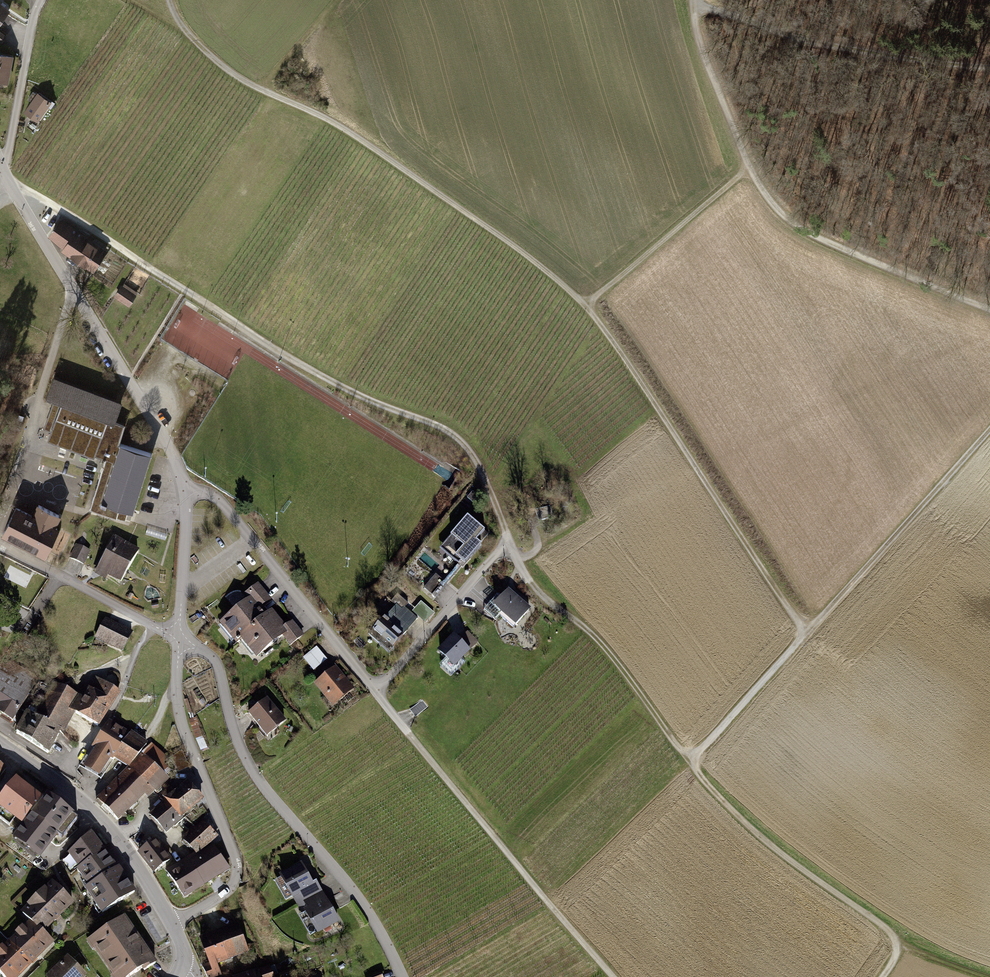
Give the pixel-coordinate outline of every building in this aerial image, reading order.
[(8,11),(0,5),(0,23),(8,11)] [(0,55),(0,79),(7,81),(12,57),(0,55)] [(33,102),(26,111),(38,120),(47,107),(50,109),(54,103),(51,101),(50,102),(38,94),(37,96),(33,93),(28,99),(33,102)] [(52,233),(66,244),(63,249),(94,270),(104,254),(59,223),(52,233)] [(122,287),(116,296),(128,304),(134,296),(122,287)] [(121,403),(53,378),(46,398),(53,400),(61,403),(51,432),(48,439),(106,460),(110,450),(115,452),(118,443),(125,425),(114,421),(121,403)] [(101,475),(90,509),(125,521),(129,511),(131,512),(150,453),(118,443),(115,452),(110,450),(106,460),(101,475)] [(478,496),(473,492),(469,497),(474,501),(478,496)] [(33,516),(16,508),(3,533),(45,555),(58,529),(53,526),(59,516),(39,505),(33,516)] [(553,516),(550,506),(536,511),(539,521),(553,516)] [(485,531),(468,517),(444,544),(452,551),(448,556),(459,565),(461,562),(465,565),(481,545),(476,541),(485,531)] [(138,552),(115,539),(98,568),(121,581),(138,552)] [(90,551),(77,545),(70,558),(83,564),(90,551)] [(436,575),(424,589),(432,595),(432,596),(435,599),(447,584),(436,575)] [(270,599),(258,585),(246,595),(251,600),(222,624),(238,643),(243,639),(258,656),(283,635),(291,645),(303,635),(292,623),(285,629),(272,613),(268,617),(260,607),(270,599)] [(497,595),(490,603),(502,614),(500,616),(514,628),(529,609),(508,591),(501,600),(497,595)] [(383,619),(373,631),(383,640),(381,643),(390,651),(403,636),(402,636),(406,632),(404,631),(416,618),(405,607),(408,603),(398,594),(392,601),(398,606),(389,616),(379,607),(375,612),(383,619)] [(132,634),(105,620),(96,637),(123,651),(132,634)] [(453,637),(440,651),(455,665),(477,642),(467,633),(458,642),(453,637)] [(327,659),(316,647),(303,659),(314,671),(327,659)] [(334,702),(350,689),(335,671),(319,684),(334,702)] [(12,721),(28,696),(0,678),(0,713),(12,721)] [(118,691),(97,679),(84,699),(55,683),(40,710),(36,717),(60,730),(71,709),(76,712),(76,713),(98,726),(118,691)] [(30,691),(35,682),(30,680),(25,689),(30,691)] [(284,720),(267,699),(249,714),(266,735),(284,720)] [(416,716),(428,706),(422,700),(410,710),(416,716)] [(28,714),(17,733),(48,753),(60,730),(36,717),(40,710),(30,703),(24,712),(28,714)] [(130,735),(109,722),(94,747),(92,745),(83,759),(89,762),(89,763),(102,771),(110,759),(114,761),(116,758),(130,735)] [(130,735),(116,758),(130,767),(147,745),(130,735)] [(116,781),(97,802),(102,807),(103,806),(118,820),(150,787),(156,792),(164,783),(163,782),(168,777),(143,754),(127,771),(116,781)] [(40,799),(33,793),(35,790),(30,786),(28,789),(16,780),(0,802),(0,819),(9,826),(16,818),(22,823),(40,799)] [(172,788),(163,797),(167,801),(181,816),(202,798),(188,783),(176,794),(172,788)] [(78,819),(47,796),(15,837),(13,840),(38,859),(57,835),(62,840),(78,819)] [(167,801),(150,816),(165,832),(182,817),(181,816),(167,801)] [(217,836),(203,822),(182,842),(188,848),(189,846),(196,854),(217,836)] [(90,833),(71,852),(80,865),(78,866),(80,868),(104,850),(90,833)] [(155,840),(140,852),(155,872),(170,860),(155,840)] [(214,845),(192,860),(207,882),(229,867),(214,845)] [(117,868),(104,850),(80,868),(77,870),(90,887),(86,889),(96,903),(99,901),(106,911),(135,892),(118,868),(117,868)] [(167,871),(185,897),(207,882),(192,860),(178,868),(176,865),(167,871)] [(302,866),(281,877),(292,897),(293,896),(298,905),(321,892),(316,882),(313,884),(302,866)] [(4,976),(17,976),(27,967),(26,966),(35,957),(36,959),(52,942),(42,932),(54,920),(55,921),(60,915),(72,903),(53,883),(45,891),(46,892),(32,906),(31,905),(22,913),(31,922),(24,930),(26,933),(22,937),(19,935),(3,950),(6,953),(1,957),(0,956),(0,973),(4,976)] [(321,892),(298,905),(304,914),(306,913),(317,932),(338,921),(321,892)] [(124,917),(90,941),(115,976),(130,976),(142,968),(144,971),(155,963),(143,945),(142,946),(135,937),(137,936),(124,917)] [(201,940),(210,964),(203,967),(207,976),(219,976),(222,976),(216,963),(252,949),(250,944),(246,946),(238,925),(201,940)] [(49,976),(50,976),(49,976),(80,976),(79,976),(81,974),(82,973),(81,971),(81,970),(68,957),(49,976)] [(243,976),(271,976),(267,968),(243,976)]
